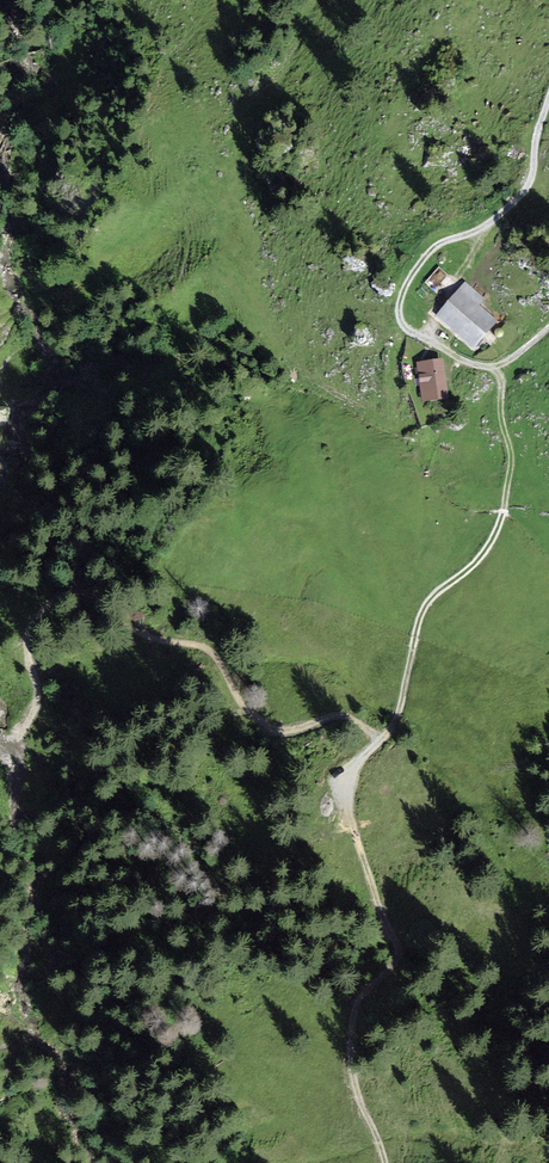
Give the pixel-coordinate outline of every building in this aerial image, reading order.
[(438,291),(451,274),(439,265),(426,282),(438,291)] [(482,298),(466,284),(437,317),(473,347),(496,320),(477,304),(482,298)] [(441,361),(418,365),(423,400),(446,396),(441,361)]
